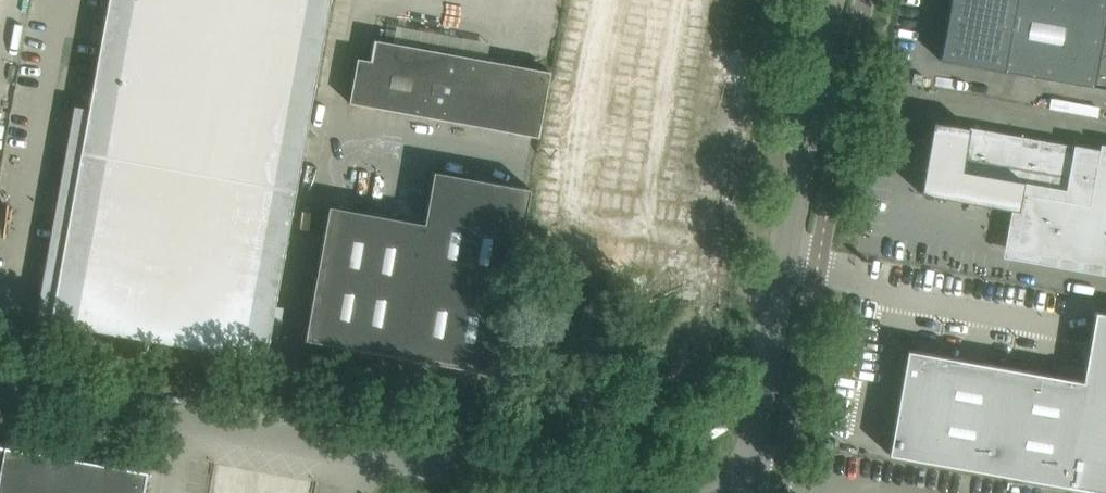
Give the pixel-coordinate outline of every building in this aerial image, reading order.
[(265,360),(266,356),(330,0),(108,0),(76,176),(66,174),(54,236),(65,237),(57,278),(47,276),(41,308),(52,309),(50,321),(162,341),(265,360)] [(706,0),(579,0),(543,228),(640,243),(655,145),(682,150),(706,0)] [(969,64),(1105,89),(1105,0),(950,0),(939,59),(969,64)] [(355,58),(347,100),(539,135),(550,71),(374,39),(370,61),(355,58)] [(1099,153),(1099,149),(1074,144),(1074,145),(969,127),(933,121),(920,193),(1019,210),(1012,250),(1105,267),(1105,154),(1099,153)] [(300,364),(382,378),(389,379),(390,374),(404,377),(403,382),(407,383),(492,398),(495,381),(529,188),(435,172),(426,223),(329,206),(300,364)] [(888,454),(1105,492),(1105,314),(1094,312),(1082,381),(907,350),(888,454)] [(147,470),(0,444),(0,492),(143,492),(147,470)]
